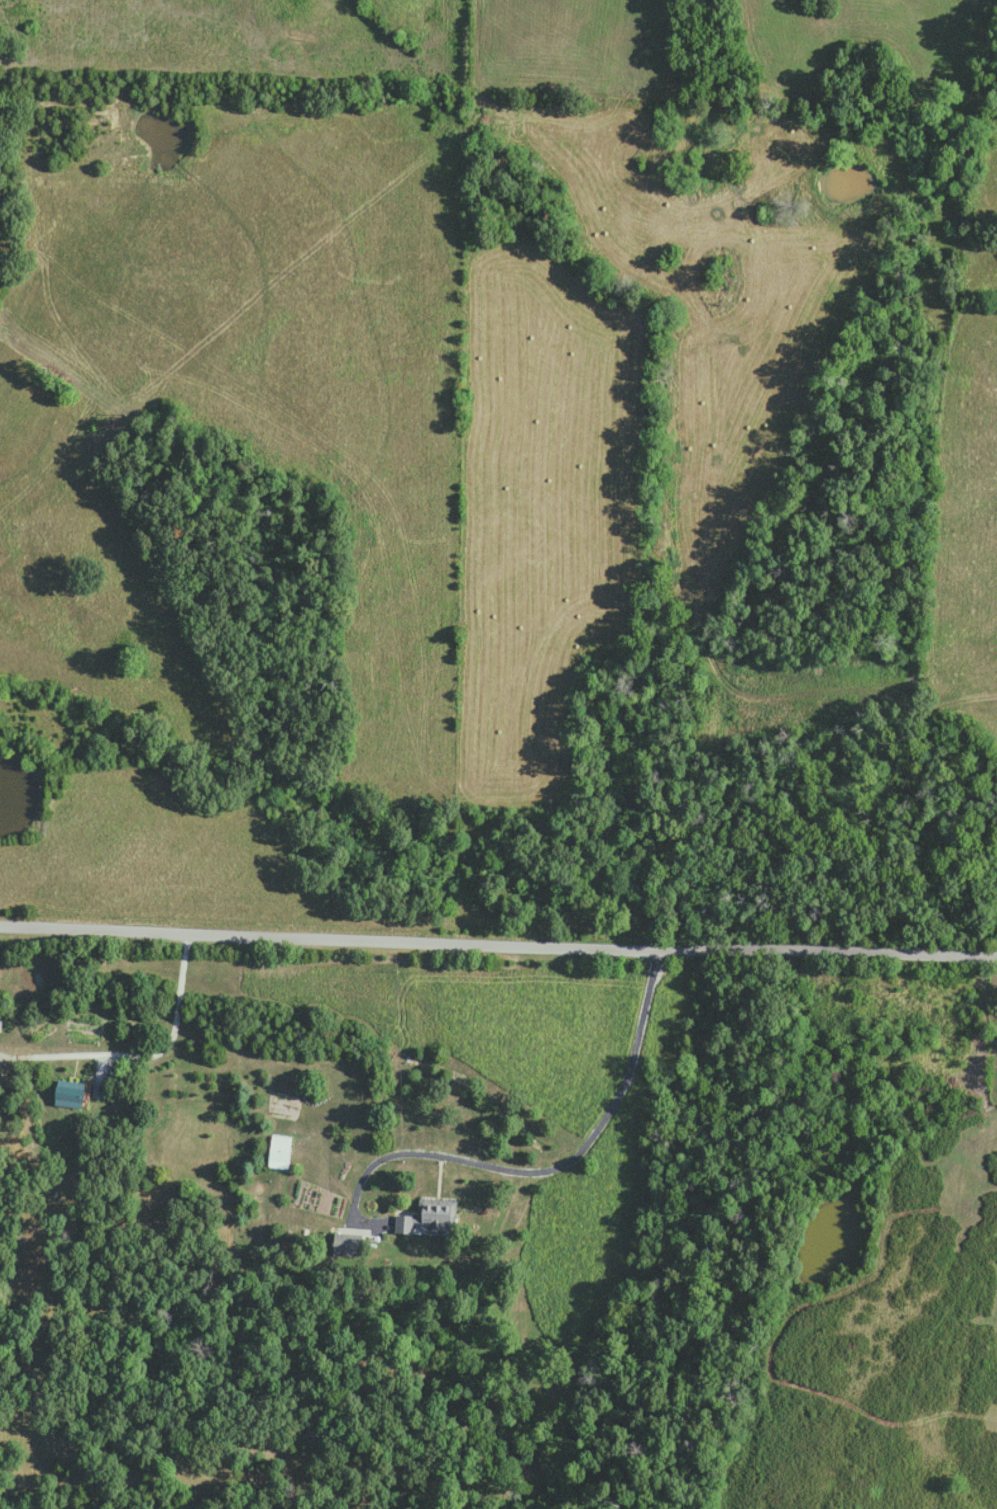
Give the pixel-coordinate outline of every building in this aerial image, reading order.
[(86,1081),(58,1077),(55,1104),(83,1108),(86,1081)] [(289,1161),(292,1135),(271,1134),(269,1159),(289,1161)] [(396,1212),(396,1232),(415,1233),(415,1230),(457,1230),(458,1198),(419,1197),(419,1213),(396,1212)]
